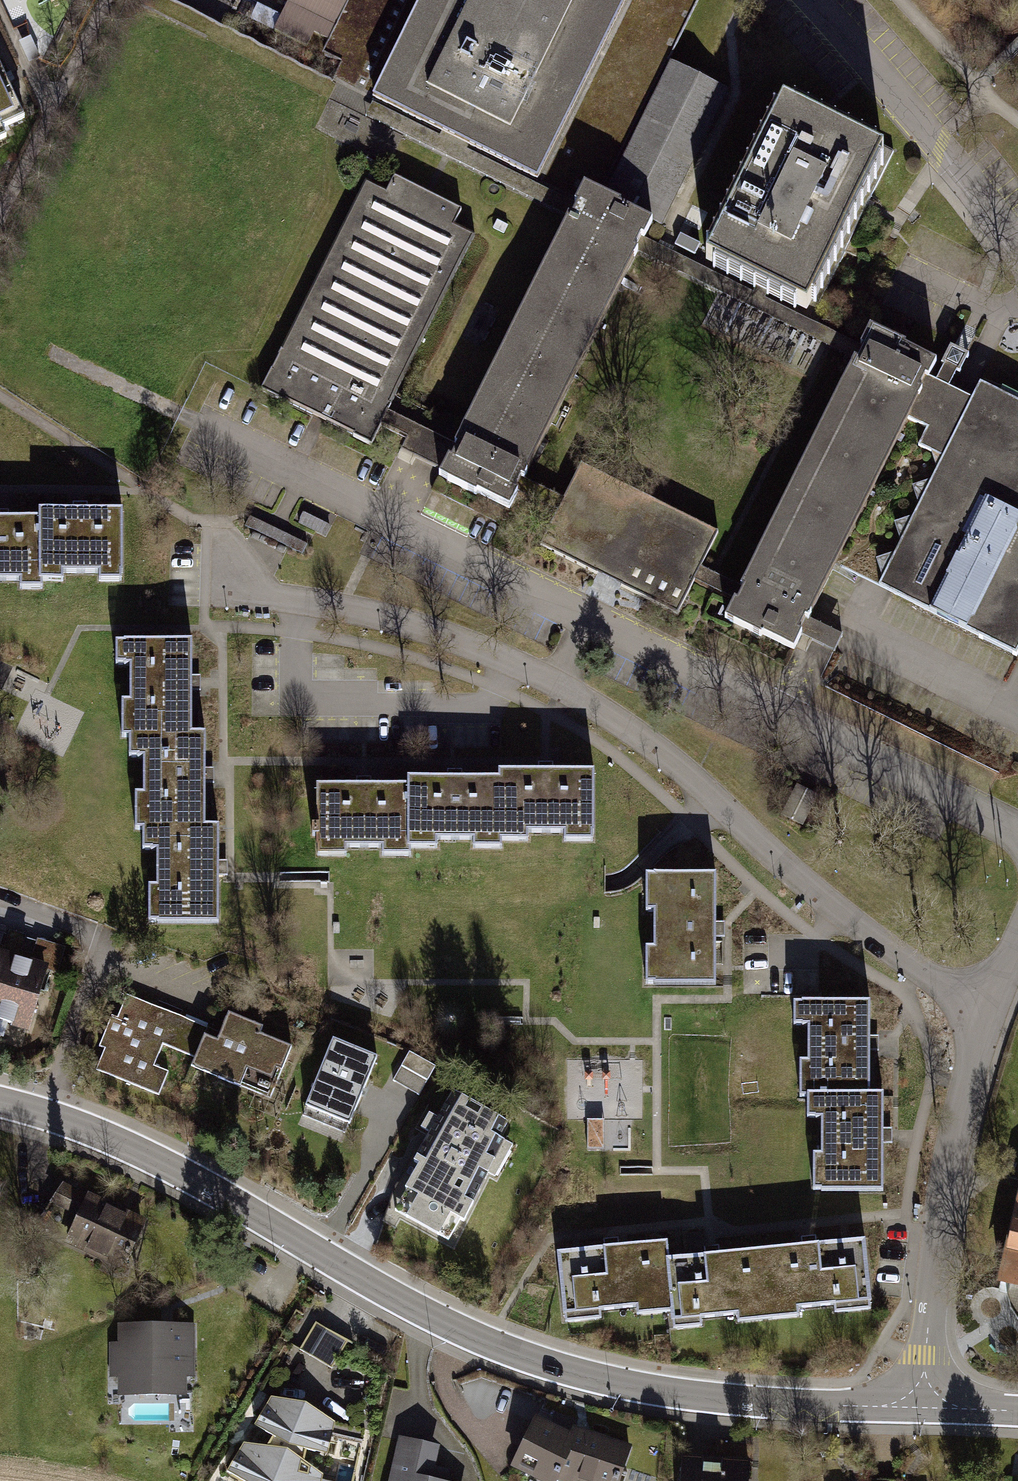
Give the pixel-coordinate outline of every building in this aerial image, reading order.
[(352,1),(350,0),(290,0),(274,31),(341,64),(331,82),(336,84),(371,102),(422,0),(352,0),(352,1)] [(536,183),(627,0),(422,0),(371,102),(536,183)] [(536,183),(575,203),(584,185),(600,193),(666,62),(697,0),(627,0),(536,183)] [(666,62),(600,193),(621,203),(650,218),(663,190),(675,196),(727,93),(666,62)] [(25,118),(8,81),(0,64),(0,129),(25,118)] [(779,95),(696,263),(810,319),(867,205),(893,152),(779,95)] [(536,183),(371,102),(364,117),(568,218),(569,217),(571,218),(578,205),(575,203),(536,183)] [(360,154),(351,172),(372,183),(381,164),(360,154)] [(365,181),(261,390),(371,445),(381,425),(388,411),(476,236),(454,225),(461,210),(394,177),(387,192),(365,181)] [(620,206),(621,203),(600,193),(584,185),(575,203),(578,205),(571,218),(569,217),(568,218),(455,444),(457,446),(451,458),(448,457),(447,459),(439,476),(476,494),(477,492),(509,508),(517,493),(524,478),(637,253),(638,251),(635,250),(641,237),(644,238),(644,237),(652,222),(620,206)] [(680,234),(675,245),(694,255),(700,244),(680,234)] [(665,247),(644,237),(644,238),(641,237),(635,250),(638,251),(637,253),(854,360),(854,359),(857,360),(863,348),(860,346),(861,345),(840,335),(810,319),(696,263),(665,247)] [(762,634),(793,649),(809,619),(836,565),(908,420),(929,379),(936,363),(905,348),(906,346),(870,328),(861,345),(860,346),(863,348),(857,360),(854,359),(854,360),(740,588),(733,601),(725,618),(761,636),(762,634)] [(879,586),(1016,656),(1017,653),(1017,403),(980,384),(972,400),(962,395),(949,389),(958,370),(945,364),(936,382),(929,379),(908,420),(927,430),(918,448),(932,454),(937,471),(931,483),(913,489),(919,507),(913,519),(895,525),(901,543),(895,555),(877,561),(883,579),(879,586)] [(455,444),(388,411),(381,425),(447,459),(448,457),(451,458),(457,446),(455,444)] [(677,614),(694,581),(701,568),(718,534),(581,465),(564,498),(556,513),(540,545),(677,614)] [(564,498),(524,478),(517,493),(556,513),(564,498)] [(134,506),(54,509),(56,581),(137,579),(134,506)] [(331,526),(304,512),(298,523),(326,537),(331,526)] [(0,516),(0,589),(56,587),(54,515),(0,516)] [(307,544),(250,517),(245,526),(303,554),(307,544)] [(740,588),(701,568),(694,581),(733,601),(740,588)] [(189,647),(106,647),(106,740),(189,740),(189,647)] [(207,742),(123,742),(123,834),(207,834),(207,742)] [(572,779),(483,779),(483,851),(572,850),(572,779)] [(817,795),(797,785),(782,814),(802,824),(817,795)] [(483,787),(394,787),(394,858),(483,858),(483,787)] [(394,791),(305,791),(305,863),(394,862),(394,791)] [(220,836),(136,836),(136,929),(220,929),(220,836)] [(713,878),(646,879),(645,895),(646,993),(713,992),(713,878)] [(3,1024),(22,957),(0,951),(0,1023),(3,1024)] [(23,958),(3,1024),(42,1035),(61,969),(23,958)] [(199,1025),(120,994),(87,1077),(166,1108),(199,1025)] [(868,1005),(792,1006),(794,1102),(870,1100),(868,1005)] [(258,1105),(287,1045),(205,1013),(182,1073),(258,1105)] [(297,1114),(341,1133),(373,1058),(329,1039),(297,1114)] [(435,1068),(408,1054),(394,1080),(411,1088),(421,1094),(435,1068)] [(513,1121),(454,1090),(439,1119),(429,1114),(420,1133),(429,1138),(414,1166),(419,1168),(395,1212),(449,1241),(459,1221),(463,1223),(488,1176),(495,1180),(513,1147),(502,1142),(513,1121)] [(875,1101),(799,1102),(801,1198),(876,1196),(875,1101)] [(1014,1192),(993,1291),(1017,1296),(1017,1193),(1014,1192)] [(142,1221),(83,1197),(63,1243),(122,1268),(142,1221)] [(655,1246),(549,1256),(556,1328),(661,1318),(657,1265),(655,1246)] [(863,1316),(856,1247),(754,1256),(760,1326),(863,1316)] [(754,1256),(657,1265),(664,1335),(760,1326),(754,1256)] [(316,1323),(304,1351),(337,1366),(350,1337),(316,1323)] [(164,1329),(111,1329),(111,1394),(196,1393),(196,1328),(164,1329)] [(228,1468),(246,1480),(321,1480),(336,1417),(305,1400),(271,1393),(228,1468)] [(504,1473),(521,1480),(620,1480),(631,1449),(568,1429),(564,1438),(528,1422),(504,1473)] [(388,1480),(459,1480),(450,1479),(452,1469),(436,1465),(440,1447),(398,1438),(388,1480)] [(677,1480),(747,1480),(748,1459),(678,1455),(677,1480)]
